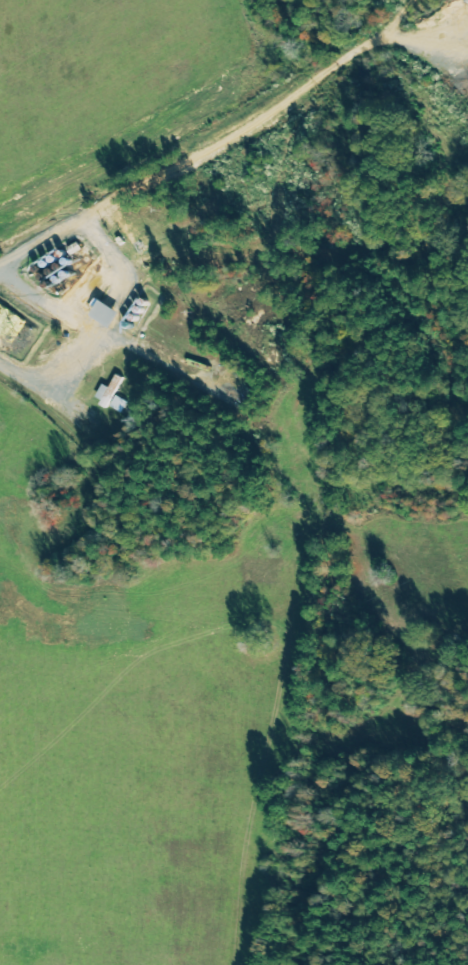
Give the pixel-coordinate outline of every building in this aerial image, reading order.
[(98,316),(119,328),(128,312),(108,300),(98,316)] [(16,343),(29,319),(0,304),(0,335),(16,343)]
